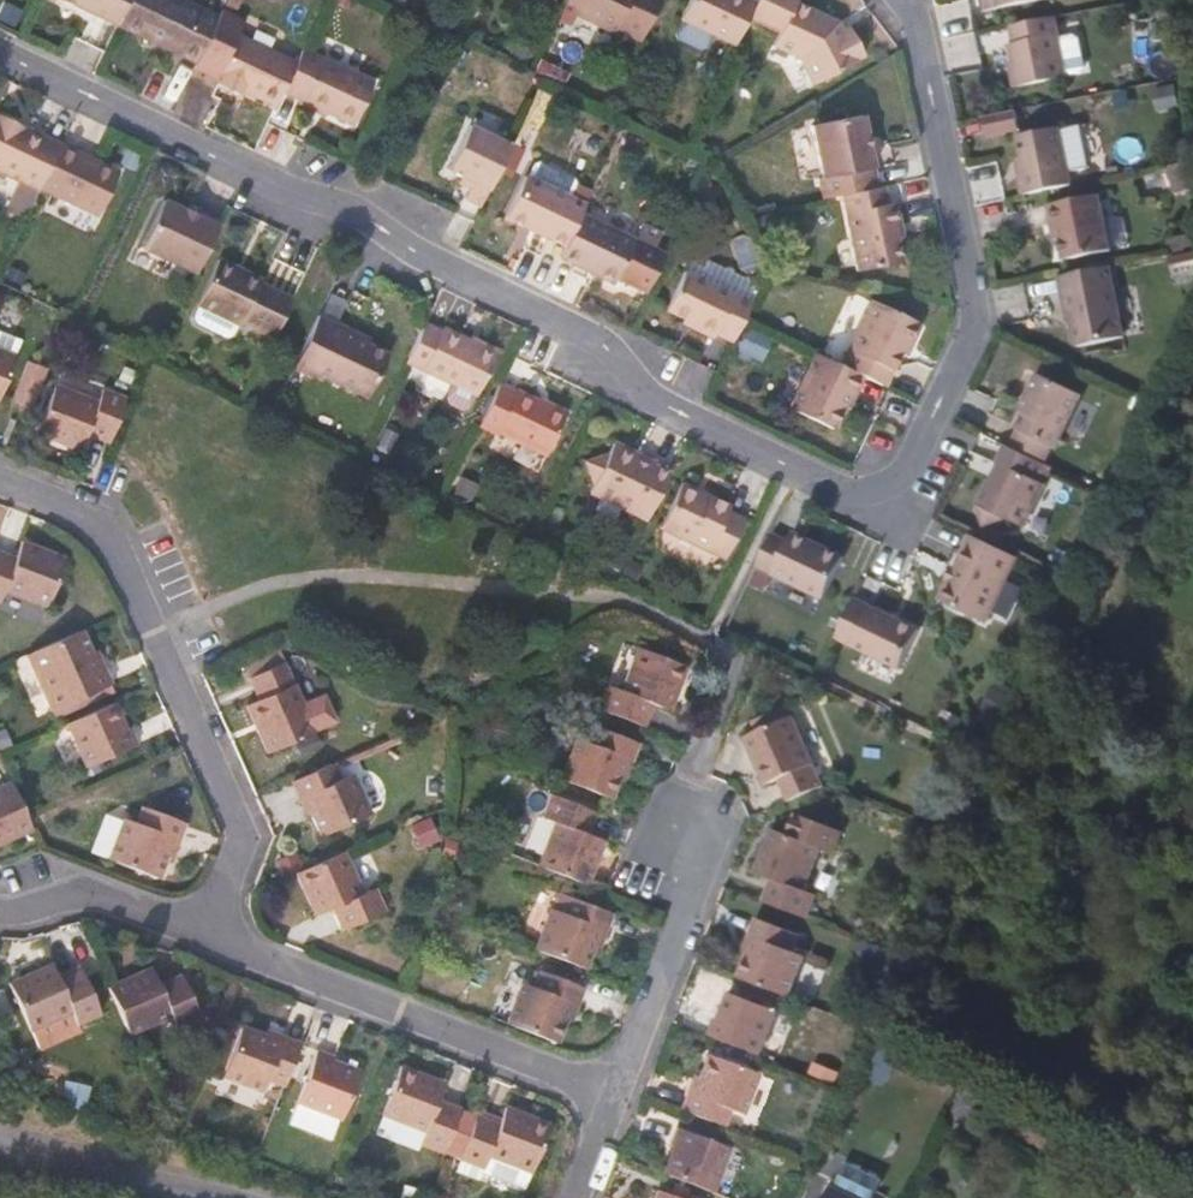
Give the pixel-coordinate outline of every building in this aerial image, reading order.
[(125,0),(62,0),(99,17),(114,24),(125,0)] [(215,16),(181,0),(125,0),(114,24),(180,56),(192,62),(215,16)] [(626,0),(561,0),(559,4),(612,29),(612,28),(626,0)] [(655,0),(626,0),(612,28),(636,40),(655,0)] [(751,0),(685,0),(677,14),(731,40),(744,13),(751,0)] [(827,15),(799,0),(751,0),(744,13),(777,28),(771,40),(798,54),(812,80),(854,57),(852,53),(859,48),(845,25),(840,27),(831,32),(827,15)] [(280,90),(293,63),(235,34),(241,21),(218,9),(215,16),(192,62),(191,66),(205,73),(218,80),(215,85),(234,94),(237,88),(273,105),(280,90)] [(840,27),(837,19),(827,15),(831,32),(840,27)] [(1056,39),(1055,30),(1006,40),(1011,64),(1007,64),(1012,88),(1064,77),(1064,75),(1056,39)] [(1084,65),(1079,41),(1071,36),(1056,39),(1064,75),(1078,72),(1084,65)] [(349,122),(370,80),(300,47),(293,63),(280,90),(288,93),(295,96),(291,102),(319,116),(323,109),(349,122)] [(983,114),(988,135),(1021,126),(1015,105),(983,114)] [(870,167),(858,110),(809,120),(819,171),(815,172),(819,193),(840,189),(873,182),(870,167)] [(56,145),(0,119),(0,178),(34,193),(35,190),(56,145)] [(479,201),(508,141),(467,123),(446,167),(460,174),(470,178),(466,187),(462,194),(469,197),(479,201)] [(1066,179),(1054,125),(1012,134),(1017,153),(1021,170),(1014,172),(1015,178),(1018,190),(1066,179)] [(94,218),(114,173),(90,161),(78,156),(56,145),(35,190),(94,218)] [(92,157),(81,152),(78,156),(90,161),(92,157)] [(1021,170),(1017,153),(1010,154),(1014,172),(1021,170)] [(577,210),(582,201),(523,173),(504,214),(546,234),(562,242),(577,210)] [(466,187),(470,178),(460,174),(456,182),(466,187)] [(893,233),(891,221),(895,220),(891,199),(886,200),(884,188),(883,180),(873,182),(840,189),(856,267),(898,259),(893,233)] [(1109,244),(1098,189),(1046,201),(1048,210),(1050,219),(1056,218),(1059,233),(1063,254),(1109,244)] [(192,272),(217,219),(198,210),(195,215),(160,198),(138,246),(192,272)] [(635,285),(653,245),(577,210),(562,242),(557,254),(568,259),(613,280),(616,274),(635,285)] [(1059,233),(1056,218),(1050,219),(1053,234),(1059,233)] [(1176,269),(1192,265),(1192,230),(1169,235),(1176,269)] [(643,289),(662,249),(653,245),(635,285),(643,289)] [(240,266),(215,255),(213,260),(237,271),(240,266)] [(272,335),(290,297),(256,281),(259,275),(240,266),(237,271),(213,260),(192,304),(237,324),(239,320),(272,335)] [(1125,331),(1110,260),(1061,271),(1062,279),(1064,289),(1069,289),(1075,316),(1080,340),(1125,331)] [(730,338),(748,300),(683,269),(664,306),(682,316),(693,321),(690,326),(702,332),(710,336),(713,330),(730,338)] [(1075,316),(1069,289),(1064,289),(1070,317),(1075,316)] [(908,343),(918,320),(869,298),(840,361),(861,371),(882,381),(888,368),(895,351),(901,340),(908,343)] [(367,395),(388,353),(366,343),(352,337),(354,331),(316,313),(291,365),(310,374),(313,370),(367,395)] [(690,326),(693,321),(682,316),(679,322),(690,326)] [(472,394),(493,352),(439,327),(437,331),(421,324),(404,362),(472,394)] [(366,343),(368,337),(354,331),(352,337),(366,343)] [(903,354),(908,343),(901,340),(895,351),(903,354)] [(13,362),(15,354),(11,348),(0,344),(0,397),(13,362)] [(841,401),(848,388),(853,389),(861,371),(840,361),(813,349),(787,402),(836,425),(846,403),(841,401)] [(1059,441),(1083,388),(1039,367),(1028,390),(1033,393),(1027,405),(1022,415),(1019,423),(1059,441)] [(544,452),(565,408),(517,386),(516,389),(496,381),(476,423),(495,431),(496,429),(544,452)] [(846,403),(853,389),(848,388),(841,401),(846,403)] [(106,451),(124,404),(81,389),(76,404),(52,395),(35,437),(59,447),(64,434),(106,451)] [(1027,405),(1033,393),(1028,390),(1022,403),(1027,405)] [(646,514),(668,469),(637,455),(621,448),(624,441),(613,436),(606,450),(587,456),(594,479),(589,488),(646,514)] [(640,448),(624,441),(621,448),(637,455),(640,448)] [(1027,524),(1048,480),(1044,478),(1051,462),(1010,442),(1005,451),(1001,459),(1001,465),(995,477),(991,479),(982,499),(982,502),(988,502),(990,521),(1003,526),(1007,515),(1027,524)] [(722,558),(741,517),(734,514),(727,511),(730,506),(681,483),(659,529),(722,558)] [(823,594),(843,552),(791,528),(788,535),(780,532),(772,530),(756,563),(823,594)] [(988,618),(1019,552),(971,530),(967,540),(955,565),(960,566),(954,578),(950,576),(941,595),(988,618)] [(64,568),(21,551),(15,566),(0,560),(0,606),(4,596),(47,612),(64,568)] [(954,578),(960,566),(955,565),(953,564),(948,575),(950,576),(954,578)] [(900,665),(919,625),(863,598),(855,594),(836,634),(900,665)] [(96,674),(89,659),(79,637),(30,660),(48,700),(61,694),(68,710),(111,691),(103,672),(96,674)] [(666,711),(683,670),(635,651),(618,693),(603,688),(593,712),(640,730),(645,719),(650,706),(666,711)] [(103,672),(96,656),(89,659),(96,674),(103,672)] [(316,736),(286,671),(250,686),(259,708),(247,713),(267,758),(316,736)] [(137,748),(130,733),(124,735),(113,711),(67,732),(84,772),(137,748)] [(828,794),(802,725),(751,744),(767,790),(781,786),(785,795),(789,807),(828,794)] [(611,777),(617,761),(623,764),(627,754),(630,746),(585,728),(580,744),(568,740),(550,782),(601,802),(611,777)] [(617,779),(623,764),(617,761),(611,777),(617,779)] [(376,816),(358,779),(348,783),(340,766),(293,787),(301,805),(310,802),(317,818),(326,839),(376,816)] [(23,821),(9,791),(0,795),(0,850),(30,837),(23,821)] [(583,889),(601,847),(584,840),(590,824),(593,817),(552,801),(543,824),(554,829),(538,872),(583,889)] [(317,818),(310,802),(301,805),(308,821),(317,818)] [(165,863),(171,846),(178,848),(184,831),(140,814),(133,832),(121,828),(107,867),(157,885),(165,863)] [(832,857),(839,836),(796,820),(788,840),(819,852),(832,857)] [(801,893),(819,852),(788,840),(772,834),(755,875),(773,881),(768,893),(764,904),(806,920),(815,899),(801,893)] [(172,865),(178,848),(171,846),(165,863),(172,865)] [(361,901),(342,860),(297,880),(316,920),(333,914),(343,935),(384,917),(374,896),(361,901)] [(577,970),(586,947),(593,931),(599,933),(603,922),(606,915),(561,897),(554,914),(543,910),(527,951),(577,970)] [(794,955),(801,940),(757,923),(753,931),(749,941),(756,943),(750,957),(740,981),(788,1000),(804,959),(794,955)] [(593,949),(599,933),(593,931),(586,947),(593,949)] [(750,957),(756,943),(749,941),(743,955),(750,957)] [(101,1023),(82,979),(70,983),(57,988),(51,973),(9,992),(29,1039),(72,1021),(77,1033),(101,1023)] [(560,1026),(566,1010),(574,1012),(577,1004),(581,995),(534,976),(528,992),(517,988),(502,1026),(553,1046),(560,1026)] [(201,1028),(182,983),(170,988),(158,993),(151,978),(109,995),(130,1044),(172,1026),(178,1038),(201,1028)] [(760,1059),(777,1017),(731,999),(721,1023),(714,1021),(711,1028),(707,1038),(760,1059)] [(567,1029),(574,1012),(566,1010),(560,1026),(567,1029)] [(282,1092),(299,1048),(289,1045),(280,1041),(277,1047),(260,1041),(238,1032),(220,1081),(261,1096),(265,1086),(282,1092)] [(277,1047),(280,1041),(263,1034),(260,1041),(277,1047)] [(346,1124),(363,1078),(347,1072),(333,1067),(336,1062),(325,1058),(316,1055),(298,1105),(346,1124)] [(739,1117),(755,1076),(706,1057),(697,1079),(689,1099),(683,1096),(680,1104),(677,1112),(722,1129),(729,1113),(739,1117)] [(347,1072),(349,1067),(336,1062),(333,1067),(347,1072)] [(441,1158),(460,1111),(446,1106),(437,1103),(442,1087),(400,1071),(382,1118),(424,1135),(419,1149),(441,1158)] [(689,1099),(697,1079),(691,1077),(683,1096),(689,1099)] [(530,1171),(547,1127),(507,1111),(500,1127),(486,1121),(475,1117),(459,1159),(483,1169),(489,1155),(530,1171)] [(714,1192),(731,1150),(676,1129),(673,1136),(670,1144),(675,1146),(665,1173),(714,1192)] [(530,1171),(489,1155),(483,1169),(482,1172),(524,1188),(530,1171)] [(827,1189),(822,1197),(846,1197),(827,1189)]
